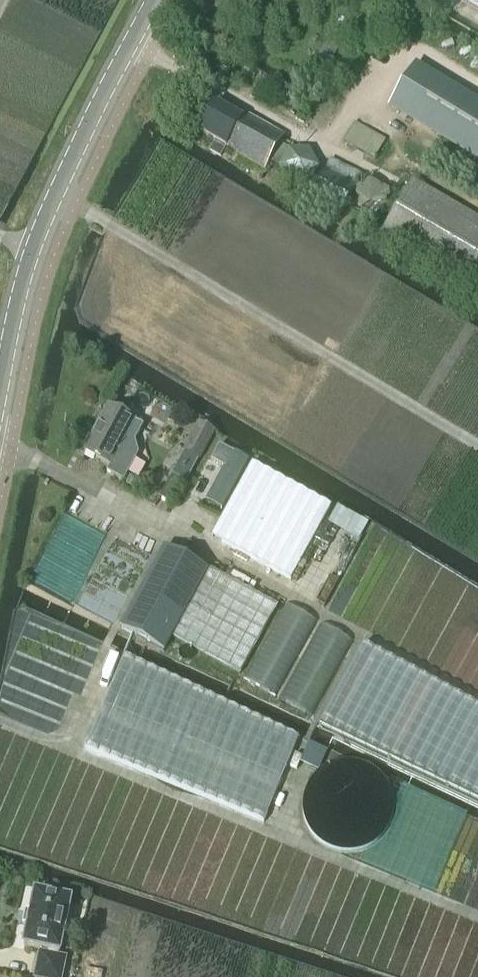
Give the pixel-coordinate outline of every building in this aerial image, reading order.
[(477,11),(477,0),(459,0),(477,11)] [(391,106),(477,158),(477,107),(414,68),(391,106)] [(210,150),(222,157),(226,148),(238,155),(264,169),(270,158),(281,166),(280,176),(289,186),(310,187),(320,169),(309,150),(289,150),(278,143),(283,136),(244,113),(241,117),(215,102),(197,132),(215,141),(210,150)] [(375,159),(386,140),(356,122),(345,141),(375,159)] [(307,199),(338,217),(362,176),(331,158),(307,199)] [(413,180),(380,236),(468,289),(477,273),(477,219),(413,180)] [(368,181),(358,185),(357,187),(351,197),(352,214),(367,224),(386,217),(390,193),(372,184),(368,181)] [(84,452),(110,466),(107,473),(124,482),(139,454),(136,441),(143,426),(108,407),(84,452)] [(197,422),(189,437),(207,446),(215,432),(197,422)] [(225,469),(211,494),(226,502),(248,462),(219,446),(211,461),(225,469)] [(252,465),(211,539),(290,583),(331,509),(252,465)] [(171,503),(183,480),(172,475),(160,497),(171,503)] [(163,651),(170,638),(239,676),(277,608),(207,570),(165,547),(121,628),(163,651)] [(285,604),(243,678),(275,696),(317,622),(285,604)] [(320,623),(278,697),(310,715),(352,641),(320,623)] [(477,802),(477,707),(363,645),(320,727),(477,802)] [(85,751),(264,824),(299,740),(155,672),(124,657),(85,751)] [(310,744),(303,761),(313,766),(321,749),(310,744)] [(385,811),(386,805),(385,797),(383,792),(380,784),(375,779),(372,775),(364,770),(358,768),(350,767),(342,767),(335,769),(329,772),(322,777),(317,783),(313,790),(310,797),(310,804),(310,811),(312,818),(315,824),(319,830),(324,835),(332,839),(338,841),(346,843),(352,842),(361,840),(367,837),(374,832),(379,825),(383,819),(385,811)] [(22,926),(28,927),(24,947),(48,952),(47,954),(40,953),(35,976),(62,976),(66,958),(58,956),(58,954),(60,955),(71,901),(35,893),(31,912),(25,911),(22,926)]
